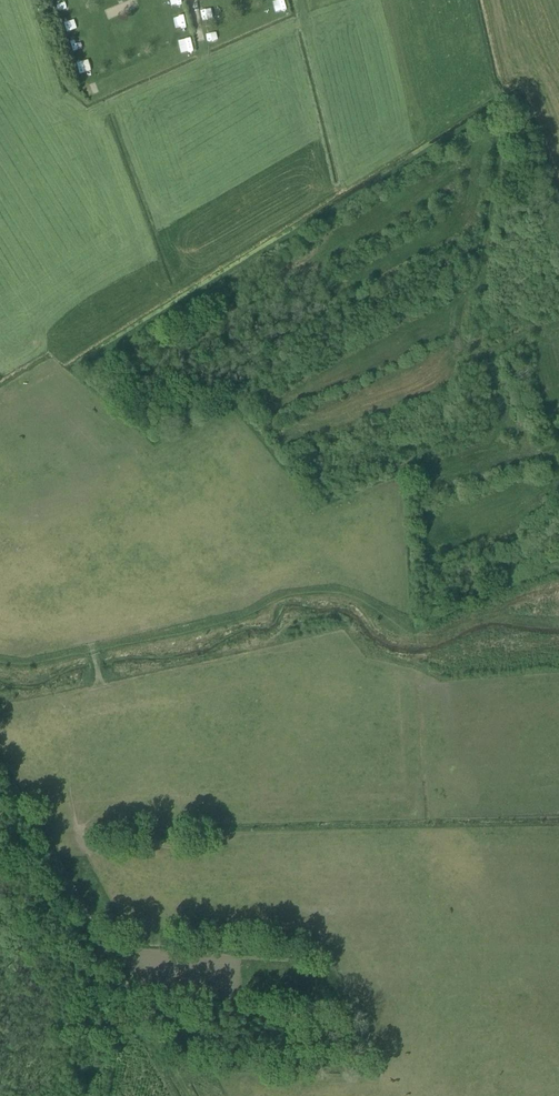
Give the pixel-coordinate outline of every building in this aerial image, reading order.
[(55,2),(58,13),(69,10),(66,0),(62,0),(55,2)] [(203,21),(214,18),(211,7),(200,9),(203,21)] [(172,16),(173,28),(185,26),(183,14),(172,16)]
